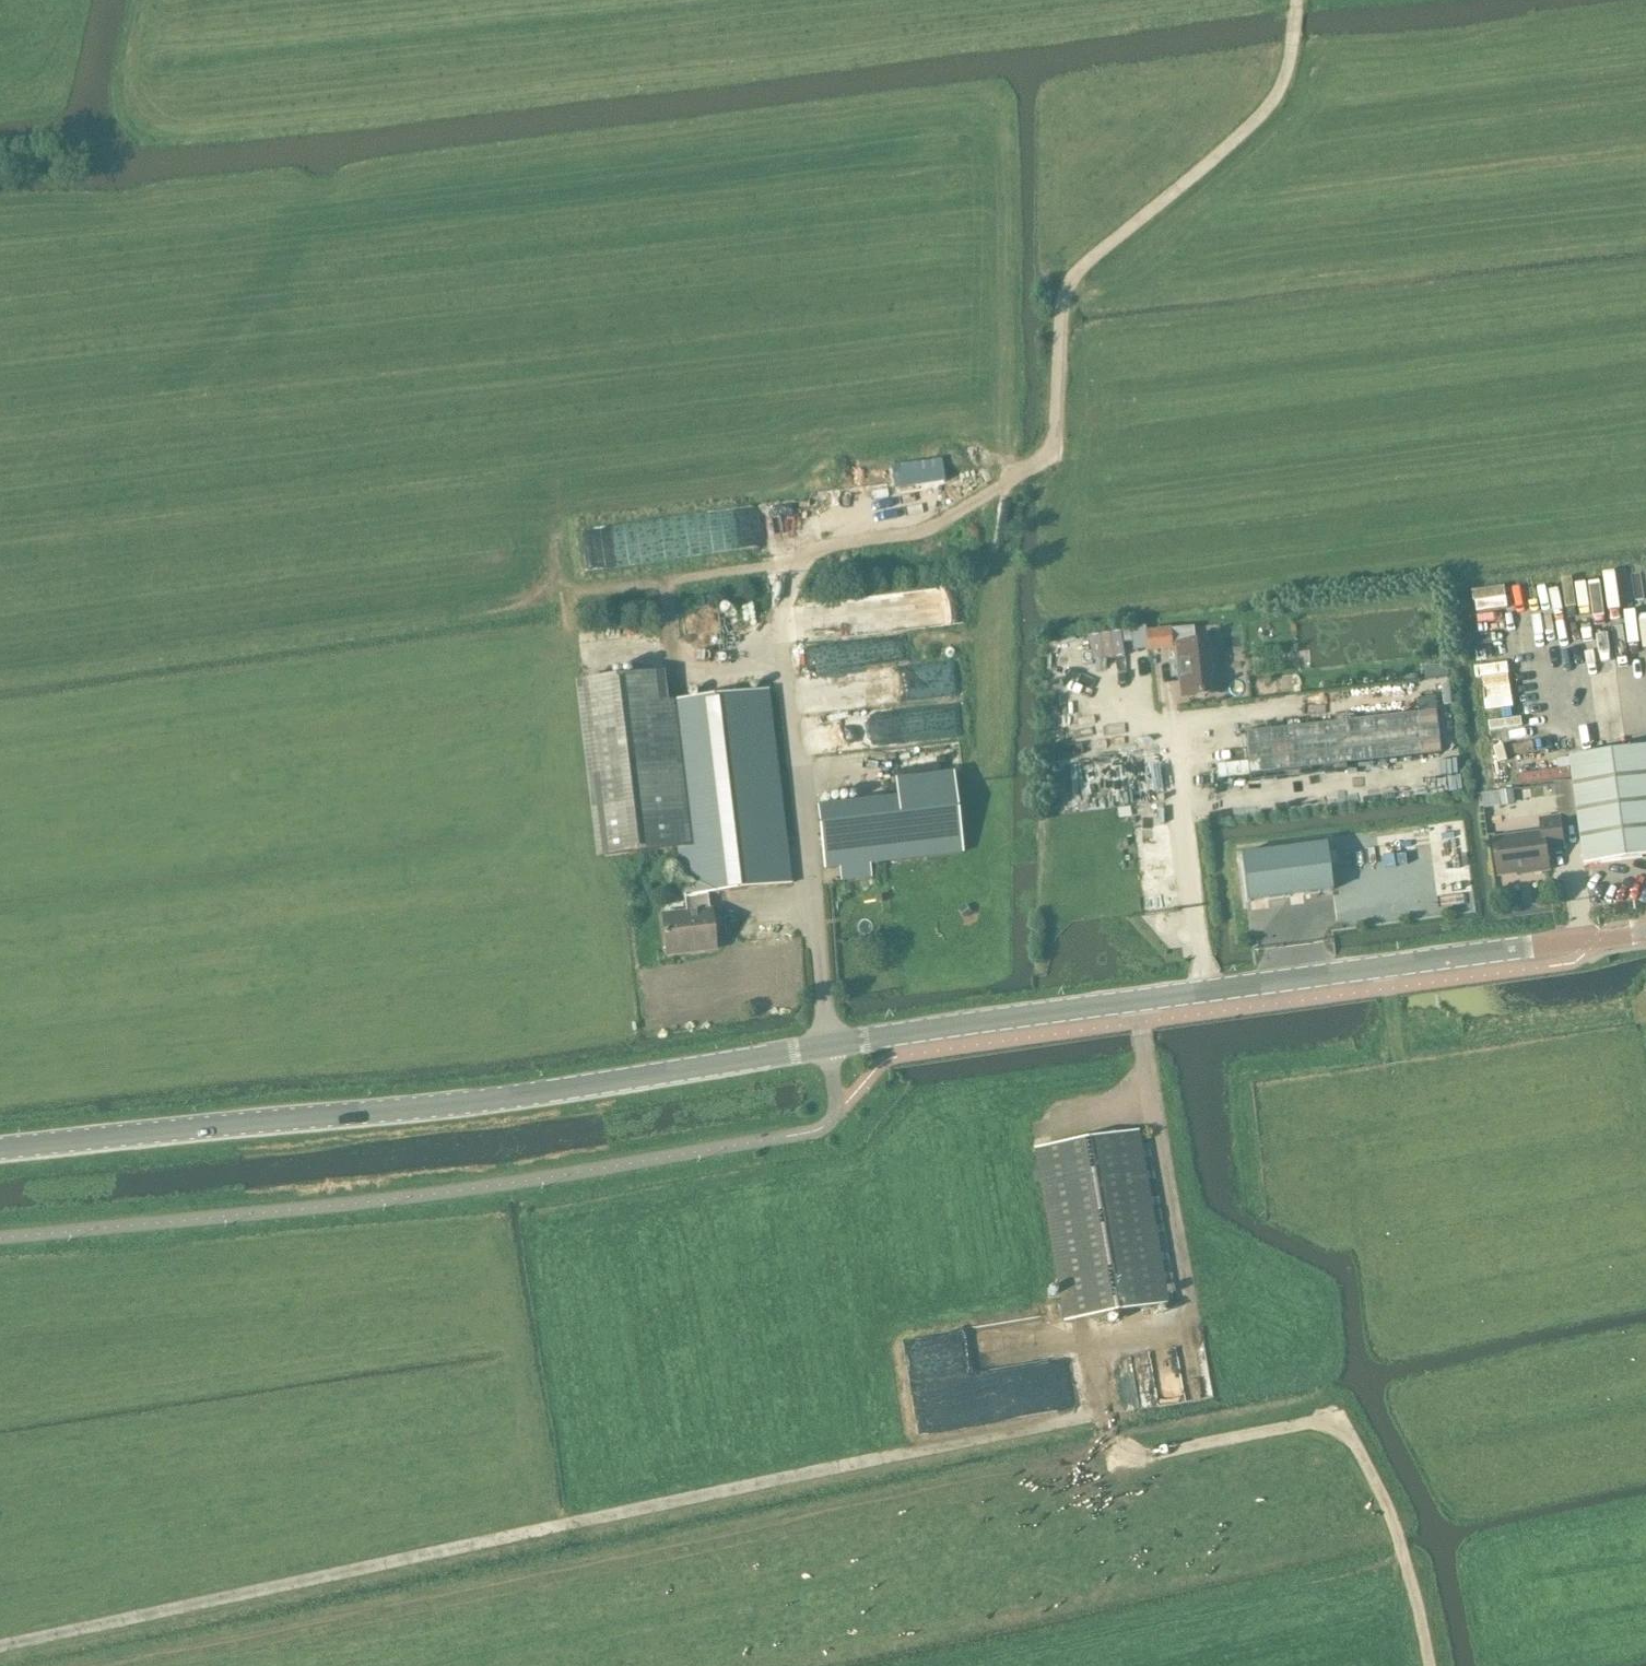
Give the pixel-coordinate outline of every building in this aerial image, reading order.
[(727,512),(584,527),(588,568),(707,556),(706,541),(707,541),(706,531),(729,529),(727,512)] [(1631,564),(1636,597),(1645,596),(1645,565),(1645,562),(1631,564)] [(1566,580),(1570,607),(1583,605),(1578,578),(1566,580)] [(1529,584),(1505,585),(1506,617),(1531,616),(1529,584)] [(684,610),(686,630),(721,627),(719,606),(684,610)] [(1147,651),(1172,649),(1169,628),(1145,631),(1147,651)] [(1178,661),(1170,662),(1171,678),(1180,677),(1182,697),(1219,693),(1214,641),(1177,645),(1178,661)] [(1450,663),(1424,666),(1426,680),(1451,677),(1450,663)] [(1476,679),(1509,675),(1508,664),(1475,668),(1476,679)] [(596,861),(678,849),(683,897),(685,897),(687,913),(662,916),(667,952),(699,948),(699,951),(715,949),(710,910),(709,910),(707,894),(791,884),(768,690),(669,702),(665,672),(576,683),(596,861)] [(1484,689),(1510,686),(1509,675),(1483,679),(1484,689)] [(1486,700),(1511,697),(1510,686),(1484,689),(1486,700)] [(1419,698),(1421,712),(1437,710),(1436,696),(1419,698)] [(1486,712),(1513,708),(1512,697),(1511,697),(1486,700),(1485,700),(1486,712)] [(1249,774),(1442,754),(1437,710),(1421,712),(1245,731),(1249,774)] [(1645,857),(1645,747),(1571,757),(1571,758),(1572,768),(1573,778),(1585,866),(1645,857)] [(1571,758),(1557,760),(1559,769),(1572,768),(1571,758)] [(1247,762),(1217,766),(1218,778),(1249,775),(1247,762)] [(1559,769),(1519,775),(1520,785),(1573,778),(1572,768),(1559,769)] [(824,869),(963,852),(953,773),(895,780),(897,797),(817,807),(824,869)] [(1574,782),(1556,784),(1561,818),(1578,815),(1574,782)] [(1513,790),(1499,791),(1501,803),(1514,801),(1513,790)] [(1543,833),(1495,840),(1499,876),(1530,872),(1530,873),(1550,870),(1548,850),(1565,848),(1561,818),(1541,820),(1543,833)] [(1432,865),(1457,863),(1454,839),(1430,841),(1432,865)] [(1326,844),(1240,855),(1246,902),(1332,891),(1326,844)] [(1064,1322),(1167,1304),(1138,1130),(1034,1148),(1064,1322)] [(909,1339),(911,1379),(968,1377),(966,1337),(909,1339)]
